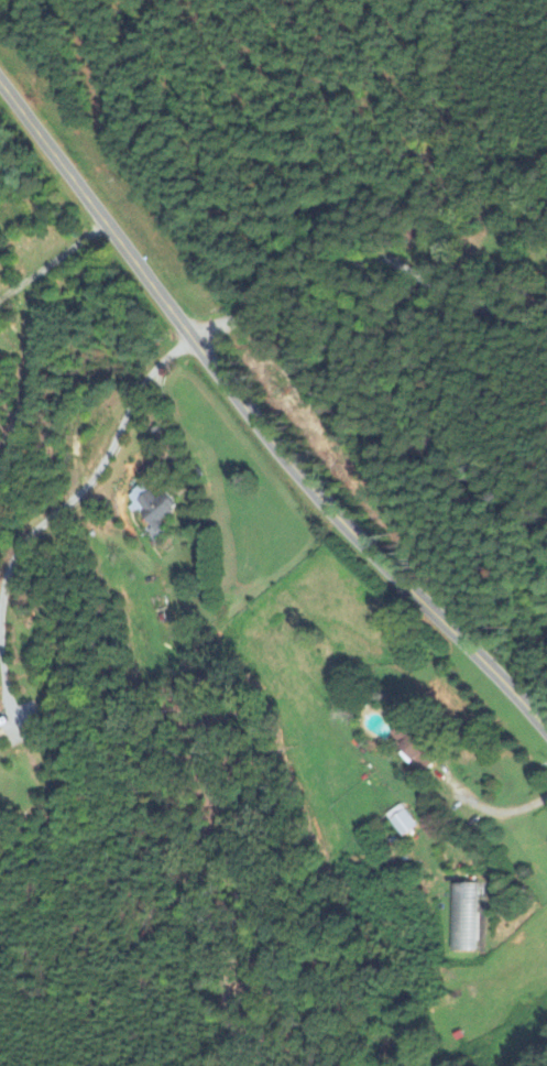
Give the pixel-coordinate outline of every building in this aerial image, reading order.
[(165,493),(154,501),(143,484),(125,496),(132,505),(131,506),(153,538),(165,530),(159,522),(177,510),(165,493)] [(390,737),(424,773),(436,762),(402,726),(390,737)] [(403,838),(417,827),(399,805),(386,816),(403,838)] [(451,886),(452,953),(477,952),(475,885),(451,886)]
